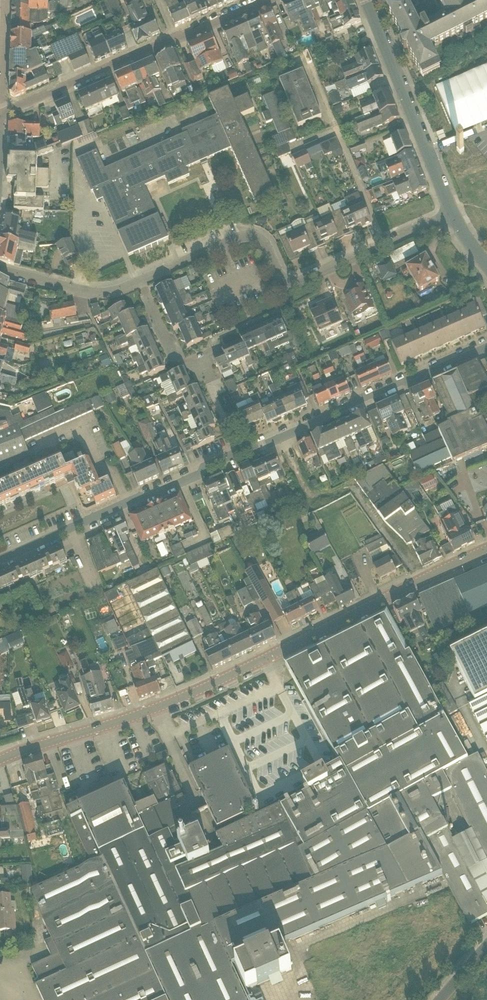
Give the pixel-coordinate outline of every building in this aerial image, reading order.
[(29,36),(32,35),(32,26),(41,25),(49,21),(49,12),(60,12),(60,11),(69,7),(69,0),(61,0),(51,3),(49,4),(29,4),(29,6),(13,6),(12,36),(29,36)] [(107,1),(116,22),(125,18),(117,0),(106,0),(107,1)] [(125,2),(134,23),(129,25),(130,27),(138,44),(149,39),(149,38),(145,29),(134,5),(132,0),(129,0),(125,2)] [(160,33),(153,17),(149,19),(141,2),(143,1),(142,0),(132,0),(134,5),(145,29),(149,38),(160,33)] [(176,27),(191,20),(184,5),(185,4),(183,0),(168,0),(168,2),(165,3),(176,27)] [(191,20),(201,16),(194,0),(185,0),(186,4),(185,4),(184,5),(191,20)] [(211,11),(206,0),(194,0),(201,16),(211,11)] [(211,11),(224,6),(222,0),(206,0),(211,11)] [(298,16),(306,34),(313,30),(314,30),(301,0),(291,0),(283,4),(289,19),(298,16)] [(319,0),(301,0),(314,30),(317,28),(314,20),(315,19),(311,10),(319,6),(322,5),(319,0)] [(331,1),(330,0),(319,0),(322,5),(319,6),(324,17),(329,15),(325,4),(331,1)] [(337,8),(332,10),(335,18),(340,16),(341,18),(357,12),(353,0),(342,0),(335,3),(337,8)] [(469,0),(448,0),(439,4),(447,20),(427,30),(425,26),(421,28),(423,32),(421,33),(405,0),(385,0),(390,10),(389,11),(404,41),(402,42),(402,44),(404,48),(406,48),(408,48),(421,73),(424,79),(440,70),(429,49),(456,35),(458,40),(481,28),(479,24),(486,20),(486,0),(472,7),(469,0)] [(259,14),(279,60),(287,57),(280,42),(284,40),(270,9),(259,14)] [(334,32),(361,21),(357,12),(341,18),(340,16),(335,18),(329,20),(334,32)] [(245,20),(257,46),(260,53),(267,50),(260,32),(264,31),(257,15),(245,20)] [(249,50),(253,48),(257,46),(245,20),(234,25),(241,41),(244,39),(249,50)] [(111,56),(128,48),(121,33),(117,35),(113,25),(104,30),(108,39),(104,40),(104,41),(111,56)] [(238,66),(242,64),(249,61),(240,41),(241,41),(234,25),(222,30),(229,46),(230,45),(238,66)] [(42,36),(47,34),(54,31),(52,26),(32,35),(29,36),(12,36),(12,55),(32,56),(36,54),(42,51),(39,44),(44,41),(42,36)] [(89,45),(97,62),(111,56),(104,41),(104,40),(99,29),(84,35),(84,37),(89,45)] [(212,68),(215,74),(226,69),(219,53),(211,34),(199,40),(212,68)] [(69,58),(85,51),(78,35),(62,42),(51,47),(58,63),(69,58)] [(185,65),(193,84),(204,80),(201,73),(212,68),(199,40),(188,45),(195,61),(185,65)] [(323,47),(327,57),(335,54),(331,44),(323,47)] [(176,50),(166,54),(181,90),(187,87),(187,85),(179,67),(183,66),(176,50)] [(341,69),(343,73),(346,80),(379,67),(373,50),(355,57),(357,63),(341,69)] [(69,58),(75,72),(91,65),(85,51),(69,58)] [(11,65),(11,76),(28,76),(32,75),(43,69),(36,54),(32,56),(12,55),(11,61),(11,65)] [(166,54),(156,59),(168,87),(172,86),(175,92),(181,90),(166,54)] [(160,76),(153,60),(142,65),(156,98),(160,107),(166,104),(160,91),(161,91),(155,78),(160,76)] [(58,63),(53,66),(58,76),(63,73),(58,63)] [(142,83),(149,101),(156,98),(142,65),(130,70),(137,85),(142,83)] [(335,85),(338,92),(367,81),(368,84),(384,78),(379,67),(346,80),(335,85)] [(456,133),(486,121),(486,67),(437,86),(456,133)] [(22,88),(11,88),(10,95),(15,98),(49,83),(43,69),(32,75),(35,81),(26,85),(26,84),(22,84),(22,88)] [(135,86),(137,85),(130,70),(115,76),(122,92),(126,91),(129,97),(124,99),(129,110),(134,108),(132,105),(141,101),(135,86)] [(228,74),(229,77),(231,80),(237,78),(234,71),(228,74)] [(322,117),(303,72),(281,80),(299,126),(322,117)] [(11,76),(11,88),(22,88),(22,84),(26,84),(26,85),(35,81),(32,75),(28,76),(11,76)] [(118,97),(111,82),(95,89),(102,104),(118,97)] [(95,89),(79,95),(86,111),(102,104),(95,89)] [(169,240),(159,216),(158,217),(145,186),(166,177),(169,185),(190,176),(187,168),(231,148),(255,203),(275,195),(241,118),(254,112),(248,97),(234,103),(228,90),(209,99),(217,116),(188,129),(186,123),(181,126),(183,131),(184,135),(105,170),(98,151),(78,160),(92,192),(93,192),(98,201),(103,199),(129,258),(169,240)] [(356,123),(396,108),(389,91),(373,97),(375,102),(361,107),(365,116),(355,119),(356,123)] [(342,103),(337,92),(329,95),(333,106),(342,103)] [(273,121),(278,133),(279,135),(291,130),(290,130),(276,93),(264,98),(269,112),(263,115),(267,123),(273,121)] [(61,104),(55,106),(63,123),(75,118),(68,100),(66,101),(65,100),(60,102),(61,104)] [(337,116),(344,113),(341,105),(334,108),(337,116)] [(131,119),(127,107),(120,109),(124,121),(131,119)] [(382,126),(400,119),(396,108),(356,123),(360,132),(381,123),(382,126)] [(85,122),(78,125),(78,127),(82,138),(89,135),(85,122)] [(40,124),(25,124),(10,124),(9,140),(18,140),(18,139),(26,139),(27,137),(40,137),(40,124)] [(64,147),(83,139),(79,129),(60,137),(64,147)] [(287,144),(297,140),(292,129),(290,130),(291,130),(279,135),(273,137),(277,148),(287,144)] [(395,154),(398,153),(398,155),(412,149),(406,133),(391,139),(394,147),(393,147),(392,148),(394,153),(395,154)] [(335,159),(344,155),(341,149),(336,138),(320,145),(325,156),(332,153),(335,159)] [(33,139),(26,139),(18,139),(18,140),(9,140),(8,157),(28,157),(36,156),(35,153),(48,148),(45,140),(33,145),(33,139)] [(352,154),(366,149),(364,143),(350,148),(352,154)] [(291,154),(288,145),(276,150),(279,158),(291,154)] [(16,182),(15,186),(15,210),(44,211),(45,196),(43,194),(37,194),(37,188),(47,188),(49,187),(50,169),(38,169),(38,157),(54,150),(52,146),(48,148),(35,153),(36,156),(28,157),(8,157),(8,182),(16,182)] [(306,151),(293,157),(298,169),(312,163),(306,151)] [(421,170),(417,161),(413,152),(398,158),(399,161),(386,166),(389,172),(392,179),(405,174),(406,176),(421,170)] [(359,169),(367,166),(364,159),(357,162),(359,169)] [(369,179),(365,167),(359,170),(363,181),(369,179)] [(407,179),(384,188),(387,194),(424,180),(421,170),(406,176),(407,179)] [(387,194),(388,197),(392,196),(394,201),(400,199),(399,197),(412,192),(413,195),(428,189),(424,180),(387,194)] [(366,191),(370,201),(377,199),(373,188),(366,191)] [(359,193),(349,197),(345,199),(347,203),(349,207),(348,207),(356,227),(361,225),(363,228),(372,224),(362,203),(363,203),(359,193)] [(347,207),(335,213),(334,213),(345,236),(353,233),(351,229),(356,227),(348,207),(349,207),(347,203),(345,204),(347,207)] [(336,240),(345,236),(334,213),(335,213),(333,209),(332,210),(329,204),(317,210),(318,214),(329,239),(334,237),(336,240)] [(305,220),(317,248),(326,245),(324,241),(329,239),(318,214),(305,220)] [(21,219),(6,216),(2,239),(37,245),(36,246),(41,246),(42,239),(37,239),(38,234),(22,231),(22,228),(20,228),(21,219)] [(266,225),(267,219),(259,217),(258,224),(266,225)] [(317,248),(305,220),(304,220),(303,220),(302,220),(301,220),(299,220),(298,221),(297,221),(296,222),(294,223),(293,224),(292,225),(292,226),(291,226),(302,251),(307,249),(309,252),(317,248)] [(277,232),(278,234),(280,240),(281,239),(290,261),(299,257),(297,253),(302,251),(291,226),(291,225),(277,232)] [(15,265),(18,252),(36,253),(36,246),(37,245),(2,239),(2,241),(1,244),(0,247),(0,249),(0,251),(0,262),(15,265)] [(68,270),(71,268),(69,262),(76,259),(79,257),(78,255),(70,239),(57,245),(64,260),(63,261),(68,270)] [(415,244),(390,253),(394,264),(419,254),(415,244)] [(408,268),(407,269),(421,292),(439,281),(438,279),(439,278),(436,273),(435,274),(430,266),(430,264),(429,261),(427,260),(426,258),(412,266),(411,264),(407,266),(408,268)] [(78,265),(79,264),(76,259),(69,262),(71,268),(78,265)] [(397,275),(395,271),(391,262),(385,264),(378,267),(383,281),(397,275)] [(198,272),(196,265),(189,268),(192,275),(198,272)] [(185,290),(180,279),(174,282),(156,290),(159,296),(157,300),(158,301),(177,293),(185,290)] [(17,284),(0,280),(0,292),(21,298),(24,299),(28,287),(17,284)] [(374,309),(363,284),(356,287),(358,292),(346,298),(355,318),(374,309)] [(165,310),(192,298),(191,296),(189,294),(187,295),(185,290),(177,293),(158,301),(159,303),(163,304),(165,310)] [(26,315),(17,313),(21,298),(0,292),(0,315),(24,321),(26,315)] [(417,308),(419,313),(426,309),(421,301),(420,302),(416,295),(411,298),(417,308)] [(186,306),(191,304),(194,303),(192,298),(165,310),(168,315),(166,319),(167,321),(185,313),(182,306),(184,305),(186,306)] [(486,312),(479,298),(473,301),(474,304),(475,304),(479,315),(486,312)] [(330,299),(324,302),(322,303),(323,305),(318,307),(319,310),(311,313),(320,333),(342,323),(338,313),(337,313),(330,299)] [(52,321),(67,318),(77,316),(74,303),(50,308),(52,321)] [(107,312),(101,315),(103,319),(108,317),(109,315),(111,314),(114,321),(132,313),(132,312),(131,311),(127,310),(125,304),(107,312)] [(462,313),(471,335),(486,329),(479,315),(475,304),(474,304),(467,308),(468,310),(462,313)] [(132,313),(114,321),(111,322),(110,322),(112,327),(118,324),(118,323),(120,322),(123,329),(141,320),(141,319),(137,317),(134,311),(132,312),(132,313)] [(188,319),(185,313),(167,321),(168,323),(172,324),(174,330),(179,328),(179,327),(203,317),(201,312),(196,315),(195,317),(188,319)] [(210,317),(213,323),(220,320),(217,313),(210,317)] [(448,319),(458,341),(471,335),(462,313),(448,319)] [(24,322),(24,321),(0,315),(0,326),(21,331),(23,326),(24,322)] [(206,317),(203,318),(203,317),(179,327),(179,328),(181,333),(180,337),(180,339),(199,330),(196,323),(198,323),(199,323),(207,320),(206,317)] [(287,334),(280,319),(274,321),(270,320),(269,320),(280,347),(293,341),(290,333),(287,334)] [(434,325),(444,347),(458,341),(448,319),(434,325)] [(123,336),(117,338),(114,339),(116,343),(117,343),(143,332),(143,331),(140,326),(142,322),(141,320),(123,329),(126,335),(124,336),(123,336)] [(280,347),(269,320),(267,321),(266,325),(260,328),(271,351),(272,355),(277,353),(275,349),(280,347)] [(420,331),(430,354),(444,347),(434,325),(420,331)] [(21,331),(0,326),(0,337),(2,338),(3,334),(27,340),(29,334),(22,332),(21,331)] [(266,353),(271,351),(260,328),(255,330),(251,328),(249,329),(257,348),(264,345),(265,346),(264,348),(266,353)] [(119,348),(121,347),(128,343),(131,349),(137,346),(155,338),(154,336),(150,335),(148,329),(143,331),(143,332),(117,343),(119,348)] [(253,365),(257,363),(255,358),(253,357),(250,351),(257,348),(249,329),(247,330),(246,334),(240,337),(242,341),(253,365)] [(205,339),(212,337),(210,332),(204,335),(204,336),(202,337),(199,330),(180,339),(181,340),(185,341),(188,348),(206,340),(205,339)] [(392,337),(388,330),(381,333),(384,340),(392,337)] [(406,338),(416,360),(430,354),(420,331),(406,338)] [(364,341),(369,351),(383,344),(378,335),(364,341)] [(83,336),(76,338),(78,346),(85,344),(83,336)] [(130,356),(132,361),(133,360),(157,349),(154,344),(156,340),(155,338),(137,346),(140,353),(138,354),(136,353),(130,356)] [(392,344),(402,366),(416,360),(406,338),(392,344)] [(233,342),(231,343),(239,361),(246,358),(247,360),(246,362),(249,367),(253,365),(242,341),(237,344),(233,342)] [(17,343),(15,350),(29,355),(32,347),(17,343)] [(239,361),(231,343),(230,343),(228,348),(222,350),(223,352),(224,352),(233,374),(238,372),(235,367),(234,366),(233,364),(239,361)] [(361,360),(358,354),(354,345),(349,347),(353,356),(356,362),(361,360)] [(135,364),(137,363),(140,369),(164,358),(163,356),(159,355),(157,349),(133,360),(135,364)] [(224,352),(223,352),(222,353),(221,357),(215,359),(222,375),(226,373),(227,376),(233,374),(224,352)] [(371,384),(381,380),(375,366),(373,361),(372,360),(367,362),(365,358),(363,352),(358,354),(361,360),(362,364),(371,384)] [(100,359),(104,368),(111,365),(108,356),(100,359)] [(140,376),(148,372),(150,377),(166,370),(163,363),(164,359),(164,358),(140,369),(138,370),(140,376)] [(485,360),(478,363),(483,373),(486,371),(486,364),(485,360)] [(387,362),(375,366),(381,380),(392,374),(387,362)] [(449,425),(439,430),(439,431),(438,431),(442,440),(453,463),(463,458),(466,457),(486,448),(486,414),(478,419),(469,398),(486,390),(486,381),(483,373),(478,363),(433,383),(436,391),(447,415),(446,418),(449,425)] [(290,368),(288,364),(278,368),(280,372),(290,368)] [(362,364),(358,366),(361,372),(355,374),(361,388),(371,384),(362,364)] [(184,369),(169,376),(168,374),(160,377),(163,384),(162,384),(161,387),(162,389),(165,390),(191,378),(191,377),(187,375),(184,369)] [(237,382),(244,379),(241,372),(234,375),(237,382)] [(312,375),(315,381),(320,378),(318,372),(312,375)] [(59,384),(56,375),(51,377),(53,386),(59,384)] [(340,397),(350,393),(344,379),(338,382),(336,376),(332,378),(340,397)] [(193,389),(190,384),(192,380),(191,378),(165,390),(169,400),(193,389)] [(331,402),(340,397),(332,378),(327,380),(330,385),(325,388),(331,402)] [(233,379),(225,383),(228,389),(236,385),(233,379)] [(301,409),(307,406),(304,399),(309,397),(303,383),(288,389),(290,395),(298,414),(300,413),(301,409)] [(436,391),(433,383),(429,384),(419,389),(432,417),(433,417),(437,415),(440,414),(434,401),(436,400),(433,392),(436,391)] [(125,385),(116,389),(121,400),(130,396),(125,385)] [(228,389),(230,394),(238,391),(236,385),(228,389)] [(269,387),(274,399),(276,401),(270,404),(278,422),(280,422),(282,418),(287,415),(277,391),(274,385),(269,387)] [(184,397),(187,404),(205,396),(204,394),(200,392),(198,387),(193,389),(169,400),(171,404),(176,402),(177,400),(184,397)] [(139,401),(133,388),(128,390),(134,404),(139,401)] [(319,407),(331,402),(325,388),(324,388),(325,389),(313,394),(319,407)] [(277,391),(287,415),(292,413),(297,414),(298,414),(290,395),(284,398),(283,396),(283,395),(281,389),(277,391)] [(419,389),(410,393),(417,409),(419,407),(425,421),(427,420),(428,422),(434,420),(433,417),(432,417),(419,389)] [(117,399),(113,392),(104,397),(108,404),(117,399)] [(47,393),(32,398),(38,413),(53,407),(47,393)] [(277,423),(278,422),(270,404),(264,407),(261,400),(261,399),(259,393),(255,395),(265,419),(267,424),(273,422),(277,423)] [(93,411),(96,410),(104,406),(100,395),(91,399),(88,400),(93,411)] [(255,405),(248,408),(256,426),(258,426),(260,421),(265,419),(255,395),(250,397),(251,399),(252,402),(254,402),(255,405)] [(187,404),(178,408),(183,417),(207,407),(204,401),(206,397),(205,396),(187,404)] [(150,397),(143,400),(147,409),(154,406),(150,397)] [(401,406),(397,398),(387,403),(401,434),(411,429),(404,414),(412,410),(409,403),(401,406)] [(93,411),(88,400),(83,403),(88,414),(93,411)] [(83,403),(77,405),(82,416),(88,414),(83,403)] [(401,434),(387,403),(376,408),(377,410),(368,413),(375,429),(382,426),(383,423),(386,422),(393,437),(401,434)] [(77,405),(72,408),(77,418),(82,416),(77,405)] [(209,413),(207,407),(183,417),(185,422),(187,421),(190,426),(214,416),(213,414),(209,413)] [(72,408),(66,410),(71,421),(77,418),(72,408)] [(248,408),(238,412),(245,428),(251,425),(255,427),(256,426),(248,408)] [(21,424),(22,429),(28,427),(33,425),(39,422),(44,420),(50,417),(55,415),(56,414),(53,409),(24,423),(19,411),(10,412),(0,411),(0,433),(21,424)] [(66,410),(61,412),(66,423),(71,421),(66,410)] [(56,415),(56,414),(55,415),(60,426),(66,423),(61,412),(56,415)] [(365,413),(354,418),(367,446),(373,444),(373,443),(377,441),(372,428),(365,413)] [(55,415),(50,417),(54,428),(60,426),(55,415)] [(213,428),(215,427),(213,421),(214,417),(214,416),(190,426),(192,432),(190,433),(191,437),(213,428)] [(50,417),(44,420),(49,431),(54,428),(50,417)] [(353,444),(354,444),(357,442),(360,449),(367,446),(354,418),(344,422),(353,444)] [(44,420),(39,422),(43,433),(49,431),(44,420)] [(39,422),(33,425),(38,436),(43,433),(39,422)] [(344,441),(350,454),(352,459),(359,457),(354,444),(353,444),(344,422),(333,427),(340,442),(344,441)] [(29,452),(24,441),(27,440),(22,429),(21,424),(0,433),(0,463),(29,452)] [(161,442),(158,434),(153,424),(146,426),(152,439),(154,445),(160,459),(156,461),(163,476),(174,471),(161,442)] [(33,425),(28,427),(32,438),(38,436),(33,425)] [(22,429),(27,440),(32,438),(28,427),(22,429)] [(323,431),(335,460),(342,457),(336,444),(340,442),(333,427),(323,431)] [(194,443),(189,445),(190,447),(191,449),(197,447),(215,439),(212,433),(214,429),(213,428),(191,437),(194,443)] [(165,431),(158,434),(161,442),(168,439),(165,431)] [(323,431),(312,436),(321,458),(326,456),(329,463),(335,460),(323,431)] [(428,446),(442,440),(438,431),(424,437),(428,446)] [(381,439),(384,447),(390,444),(387,437),(381,439)] [(168,439),(161,442),(174,471),(185,466),(178,451),(174,453),(168,439)] [(453,463),(442,440),(428,446),(410,455),(420,478),(453,463)] [(139,441),(133,443),(135,449),(142,447),(139,441)] [(322,467),(310,441),(298,446),(305,462),(314,458),(316,462),(314,463),(317,469),(322,467)] [(112,446),(120,461),(127,457),(120,443),(112,446)] [(149,482),(160,477),(153,462),(149,464),(143,450),(136,453),(149,482)] [(77,461),(75,457),(73,452),(61,457),(61,456),(0,483),(0,508),(1,508),(0,506),(11,502),(11,503),(16,501),(16,500),(35,491),(36,492),(41,490),(40,489),(50,484),(51,486),(56,484),(55,482),(65,478),(66,481),(73,477),(81,495),(86,493),(85,492),(97,487),(86,462),(79,465),(77,461)] [(131,472),(138,487),(149,482),(136,453),(129,456),(135,470),(131,472)] [(282,471),(275,456),(263,461),(270,476),(276,473),(279,479),(285,477),(282,471)] [(264,496),(269,494),(266,486),(273,483),(270,476),(263,461),(251,467),(264,496)] [(268,507),(263,496),(264,496),(251,467),(249,464),(239,468),(245,484),(249,483),(254,494),(246,498),(253,513),(268,507)] [(420,536),(430,532),(382,466),(362,476),(355,479),(375,507),(374,507),(385,523),(386,522),(403,539),(408,545),(421,539),(420,536)] [(234,472),(229,475),(234,485),(239,483),(234,472)] [(235,489),(228,474),(224,476),(223,475),(223,476),(213,480),(227,511),(235,509),(227,492),(235,489)] [(432,475),(421,480),(426,491),(429,490),(426,483),(434,480),(432,475)] [(116,496),(109,480),(99,484),(100,486),(97,487),(85,492),(86,493),(87,494),(90,496),(92,495),(97,505),(116,496)] [(219,525),(231,520),(213,480),(201,485),(209,503),(213,502),(218,514),(214,516),(219,525)] [(277,493),(280,500),(286,498),(283,490),(277,493)] [(192,522),(184,504),(180,495),(179,495),(162,503),(157,505),(158,505),(153,507),(148,509),(131,517),(131,516),(130,517),(142,544),(192,522)] [(454,507),(447,511),(447,512),(464,548),(475,542),(468,528),(465,529),(458,514),(455,508),(454,507)] [(464,548),(447,512),(447,511),(444,513),(439,515),(443,523),(450,537),(447,538),(454,552),(464,548)] [(309,515),(319,533),(323,531),(313,513),(309,515)] [(290,517),(283,519),(287,530),(294,527),(290,517)] [(133,552),(126,535),(130,534),(123,519),(113,524),(129,561),(130,560),(133,568),(140,566),(133,552)] [(113,524),(103,529),(109,543),(113,541),(119,554),(117,555),(121,564),(129,561),(113,524)] [(234,535),(230,526),(211,535),(215,544),(234,535)] [(323,531),(319,533),(306,540),(314,555),(331,545),(323,531)] [(121,564),(117,555),(111,557),(102,535),(87,542),(98,574),(121,564)] [(366,541),(368,546),(383,539),(380,535),(366,541)] [(413,546),(423,568),(442,559),(431,537),(413,546)] [(383,539),(368,546),(366,547),(370,554),(381,549),(383,554),(391,550),(390,548),(389,549),(387,545),(388,545),(383,539)] [(186,554),(181,543),(170,548),(175,559),(186,554)] [(202,548),(206,560),(218,555),(213,543),(202,548)] [(68,563),(61,547),(31,561),(38,576),(45,573),(46,575),(61,568),(60,566),(68,563)] [(206,560),(202,548),(187,554),(191,566),(206,560)] [(381,549),(370,554),(372,559),(383,554),(381,549)] [(403,565),(396,556),(374,567),(380,580),(396,572),(395,569),(403,565)] [(74,558),(70,560),(74,570),(78,568),(74,558)] [(16,588),(23,585),(31,582),(30,580),(38,576),(31,561),(1,574),(7,590),(15,587),(16,588)] [(168,566),(160,570),(164,578),(171,575),(168,566)] [(261,600),(269,613),(274,622),(285,616),(290,625),(304,618),(291,593),(286,596),(277,601),(258,566),(246,572),(249,579),(261,600)] [(454,581),(460,594),(458,595),(470,622),(483,617),(480,609),(486,606),(486,566),(454,581)] [(162,658),(163,659),(193,644),(158,570),(127,585),(162,658)] [(340,608),(356,600),(349,586),(344,588),(336,573),(325,579),(332,595),(333,594),(340,608)] [(336,602),(339,607),(340,608),(333,594),(332,595),(325,579),(324,577),(314,581),(315,584),(309,587),(311,591),(316,601),(321,599),(325,607),(336,602)] [(244,581),(248,589),(246,589),(254,604),(261,600),(249,579),(244,581)] [(457,628),(464,625),(470,622),(458,595),(460,594),(454,581),(419,596),(421,600),(426,611),(435,633),(455,624),(457,628)] [(110,593),(117,590),(113,583),(106,586),(110,593)] [(150,697),(161,693),(154,674),(151,676),(149,670),(156,667),(154,661),(162,658),(127,585),(117,590),(110,593),(105,596),(131,649),(132,648),(135,656),(134,656),(139,667),(150,697)] [(304,618),(318,611),(314,602),(316,601),(311,591),(305,595),(302,588),(291,593),(304,618)] [(232,597),(231,598),(227,599),(231,608),(236,606),(232,597)] [(421,600),(417,601),(415,598),(404,603),(422,640),(428,637),(423,628),(425,627),(419,614),(426,611),(421,600)] [(404,603),(393,608),(394,610),(388,614),(395,626),(401,623),(404,621),(412,638),(415,637),(418,643),(423,641),(422,640),(404,603)] [(213,624),(205,607),(199,610),(207,627),(213,624)] [(75,615),(72,608),(67,611),(70,617),(75,615)] [(266,644),(276,639),(269,624),(265,626),(258,611),(250,615),(251,618),(253,617),(266,644)] [(250,792),(231,751),(191,769),(203,795),(202,795),(218,828),(214,830),(224,851),(210,857),(195,822),(191,814),(176,780),(173,781),(166,766),(144,776),(154,798),(134,807),(124,786),(115,790),(110,779),(88,789),(93,800),(68,812),(71,819),(91,862),(103,856),(147,953),(214,924),(233,965),(236,964),(247,989),(257,985),(257,986),(282,975),(282,974),(292,969),(281,945),(387,899),(388,901),(391,900),(390,897),(443,875),(450,888),(470,925),(486,915),(486,772),(478,755),(468,760),(445,718),(446,718),(395,626),(388,614),(388,613),(285,665),(305,701),(340,764),(324,773),(323,771),(302,783),(307,791),(304,792),(305,795),(290,803),(289,801),(285,803),(286,805),(282,808),(282,806),(252,819),(250,814),(259,809),(251,791),(250,792)] [(248,635),(255,650),(266,644),(253,617),(251,618),(250,615),(245,618),(252,633),(248,635)] [(187,624),(194,638),(203,634),(196,619),(187,624)] [(244,636),(237,621),(232,620),(229,622),(232,628),(237,640),(245,655),(255,650),(248,635),(244,636)] [(226,624),(228,630),(225,631),(231,643),(227,645),(234,660),(245,655),(237,640),(232,628),(229,622),(226,624)] [(20,632),(6,638),(11,650),(25,643),(20,632)] [(451,652),(475,701),(468,704),(486,742),(486,634),(451,652)] [(211,638),(224,665),(234,660),(227,645),(223,647),(217,635),(211,638)] [(117,651),(128,647),(124,637),(113,641),(117,651)] [(206,655),(213,670),(224,665),(211,638),(204,641),(210,653),(206,655)] [(66,669),(73,665),(66,652),(59,656),(66,669)] [(127,658),(131,670),(132,670),(137,684),(134,685),(140,701),(150,697),(139,667),(134,656),(127,658)] [(91,709),(94,717),(104,713),(92,675),(87,660),(81,662),(85,677),(81,678),(91,709)] [(104,713),(115,710),(110,695),(107,696),(100,672),(92,675),(104,713)] [(25,687),(32,686),(30,677),(23,679),(25,687)] [(70,687),(73,686),(69,677),(61,681),(66,692),(58,695),(66,712),(79,707),(73,693),(72,691),(70,687)] [(50,715),(49,716),(45,705),(48,704),(44,693),(34,696),(31,690),(25,692),(24,689),(24,690),(22,679),(15,681),(17,691),(24,709),(30,707),(32,712),(33,711),(34,713),(26,716),(29,725),(29,726),(34,725),(33,722),(36,720),(37,723),(45,721),(45,722),(52,720),(50,715)] [(458,711),(443,685),(443,684),(442,685),(438,687),(437,688),(445,703),(441,705),(448,717),(458,711)] [(170,758),(167,752),(156,756),(159,763),(170,758)] [(47,777),(42,756),(31,759),(33,768),(32,768),(41,800),(43,807),(48,824),(66,819),(61,804),(57,791),(59,791),(54,775),(47,777)] [(32,794),(34,802),(41,800),(32,768),(33,768),(31,759),(22,762),(23,765),(25,770),(25,772),(24,773),(25,776),(27,777),(32,794)] [(13,795),(5,796),(7,805),(15,803),(13,795)] [(17,807),(23,831),(25,837),(37,834),(29,803),(17,807)] [(1,817),(3,832),(23,831),(17,807),(7,807),(8,816),(1,817)] [(48,824),(43,807),(38,808),(43,825),(48,824)] [(25,837),(23,831),(3,832),(0,832),(0,839),(25,837)] [(52,938),(45,942),(52,957),(32,966),(40,984),(37,986),(43,999),(168,999),(147,953),(103,856),(91,862),(92,863),(32,890),(43,919),(52,938)] [(9,885),(9,881),(5,881),(4,870),(3,868),(0,869),(0,886),(9,885)] [(15,930),(14,911),(11,911),(10,896),(0,897),(0,931),(15,930)] [(168,999),(248,999),(233,965),(214,924),(147,953),(168,999)]
